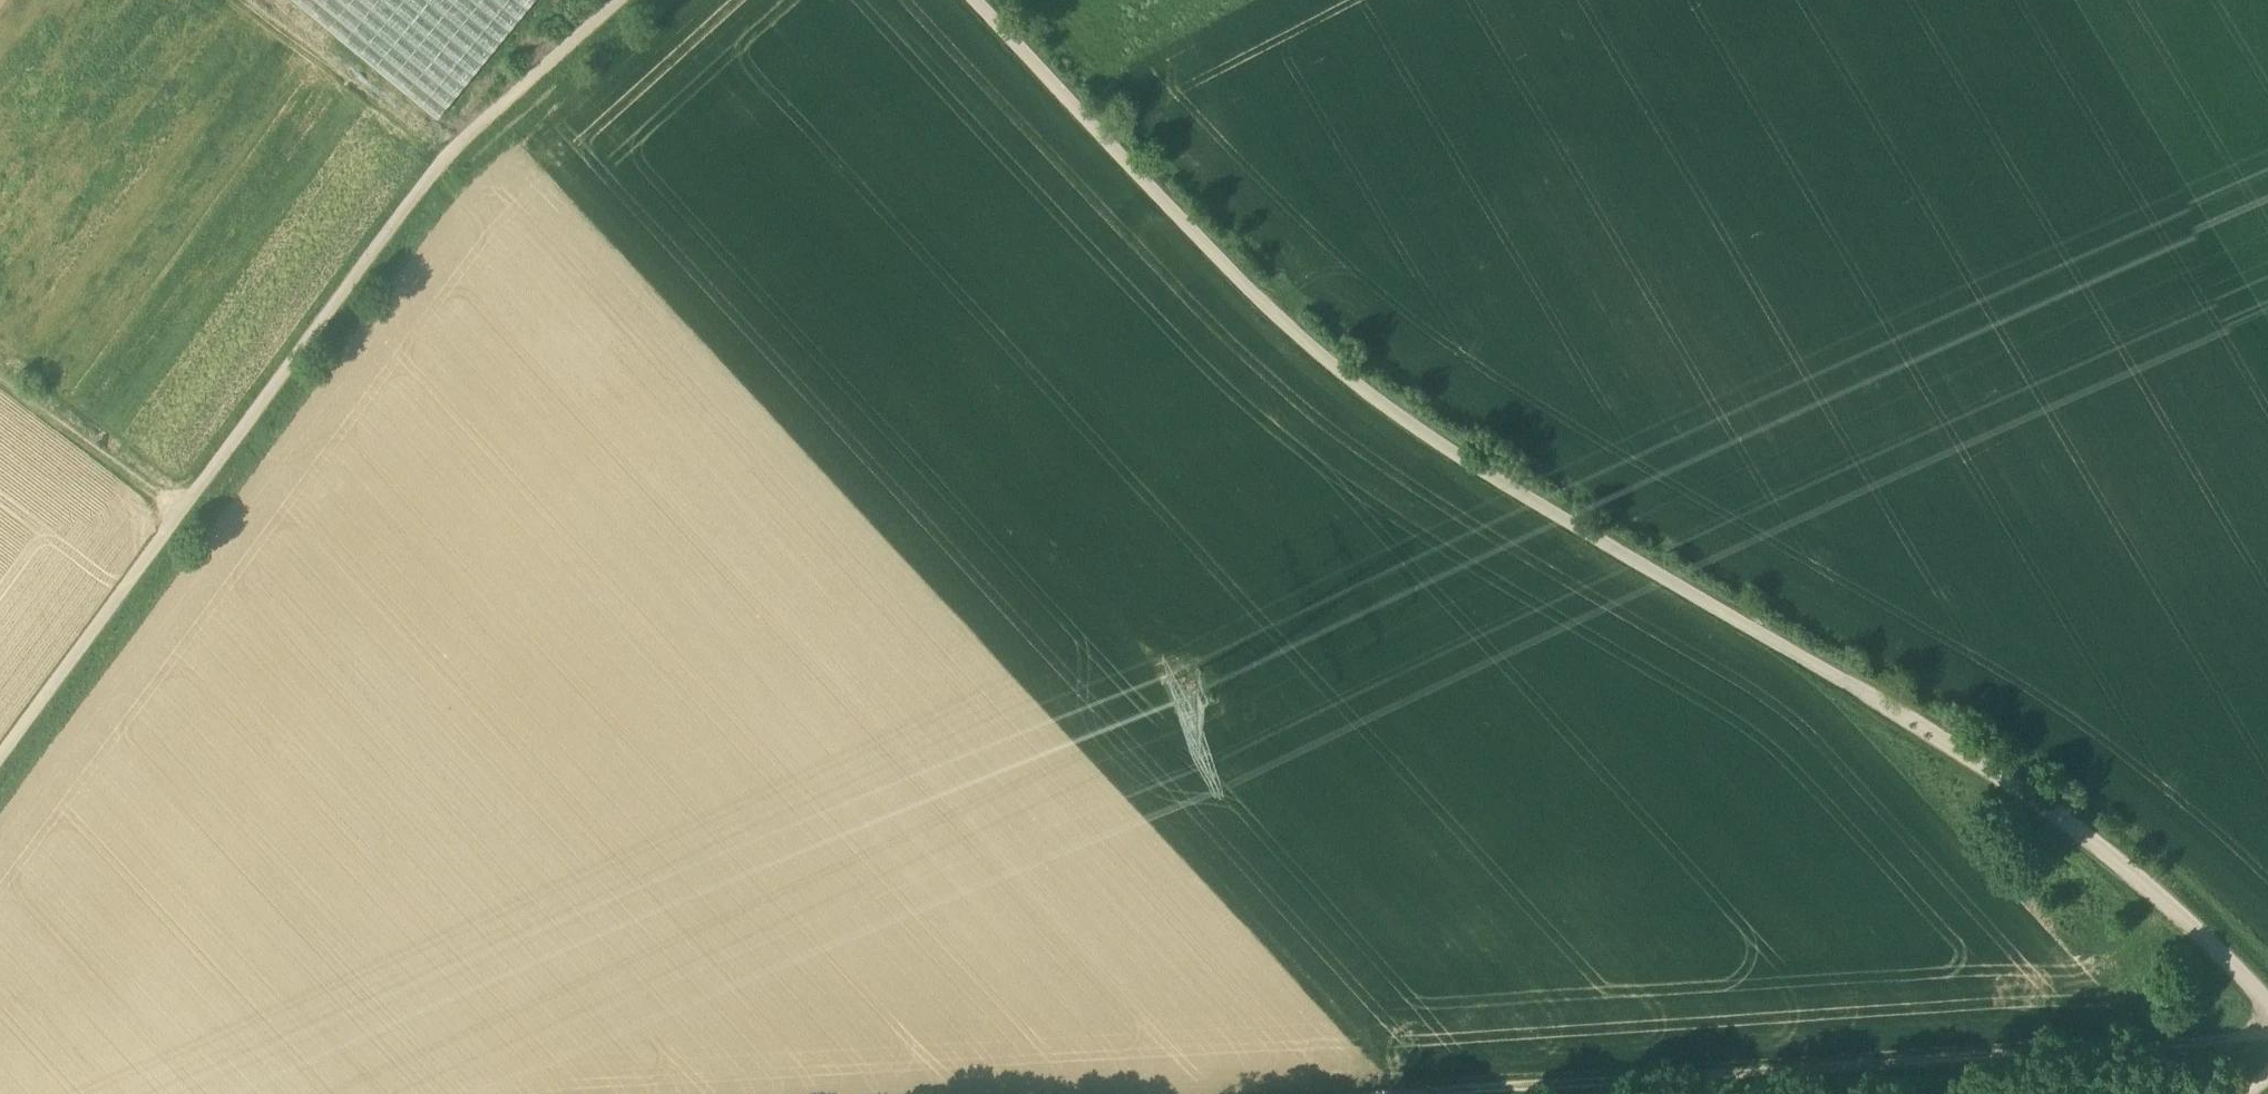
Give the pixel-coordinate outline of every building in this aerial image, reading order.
[(436,119),(534,0),(290,0),(436,119)]
